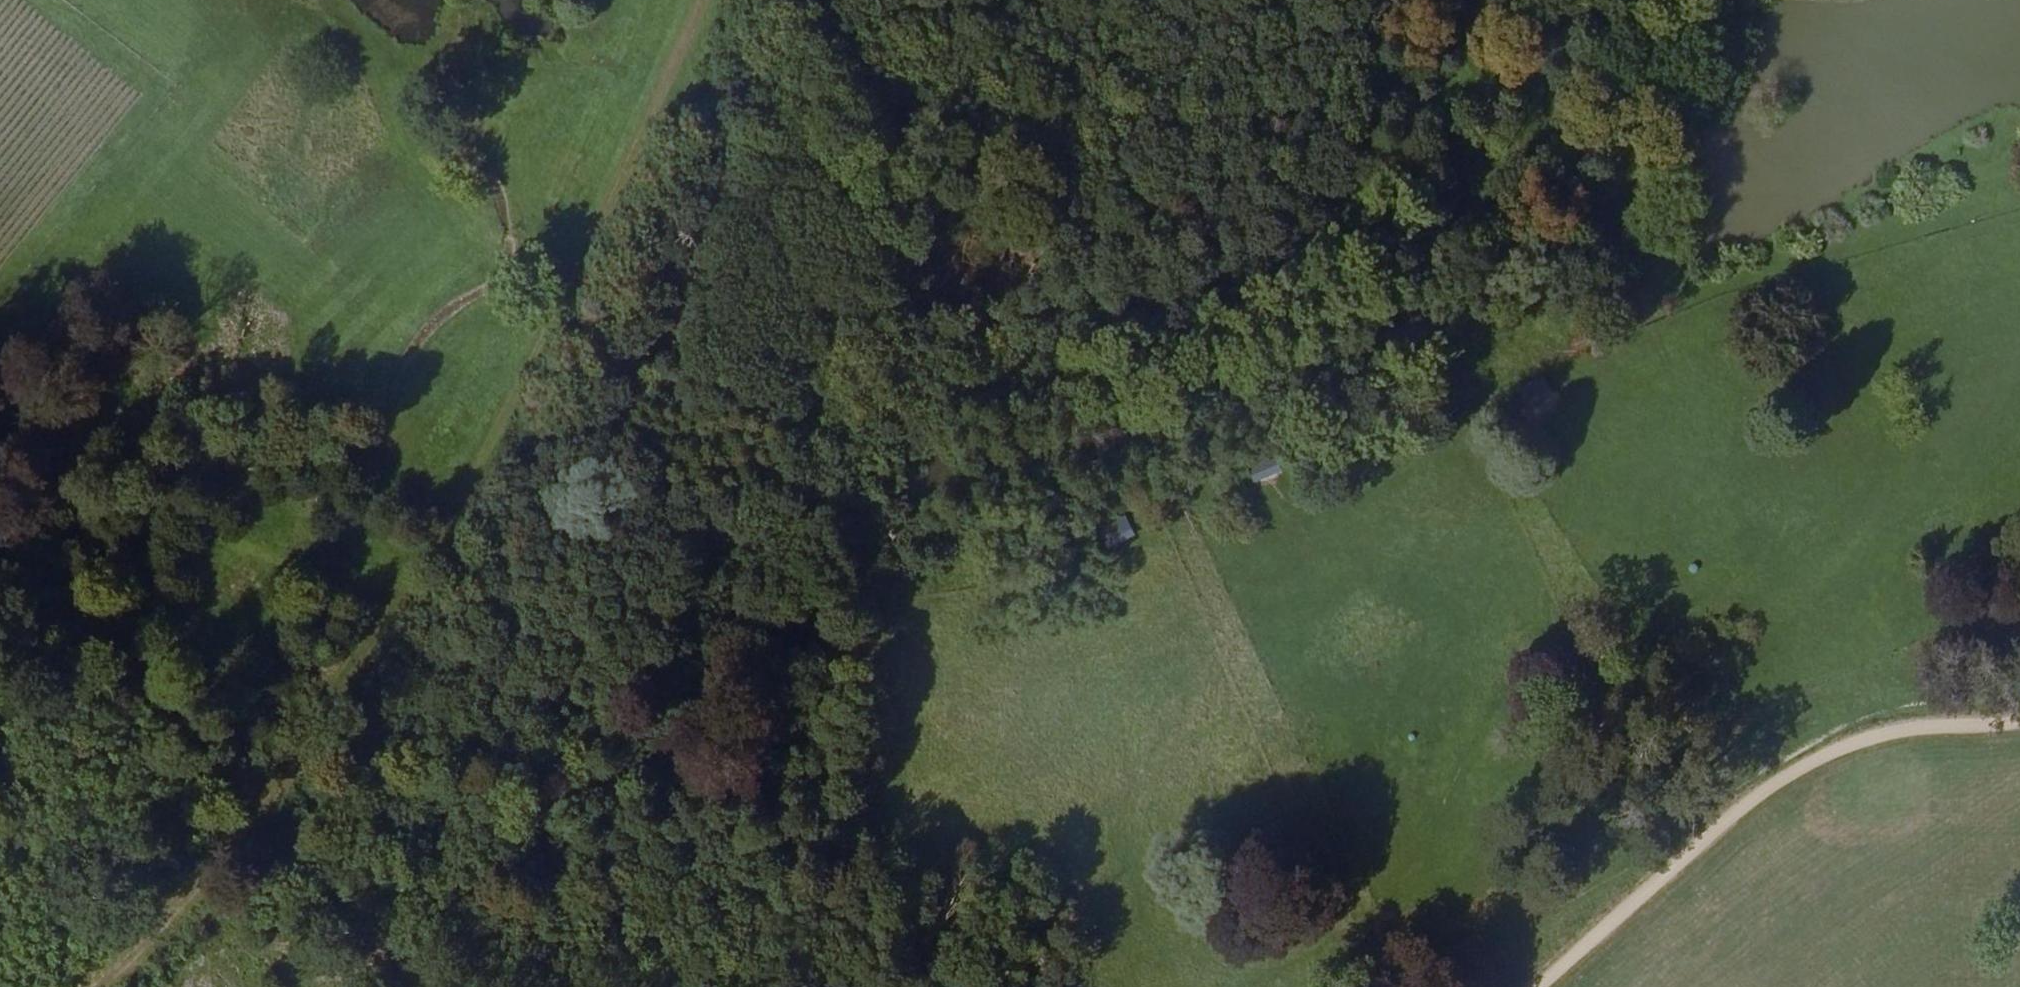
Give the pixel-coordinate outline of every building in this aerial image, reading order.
[(1250,483),(1281,474),(1275,453),(1244,461),(1250,483)]
